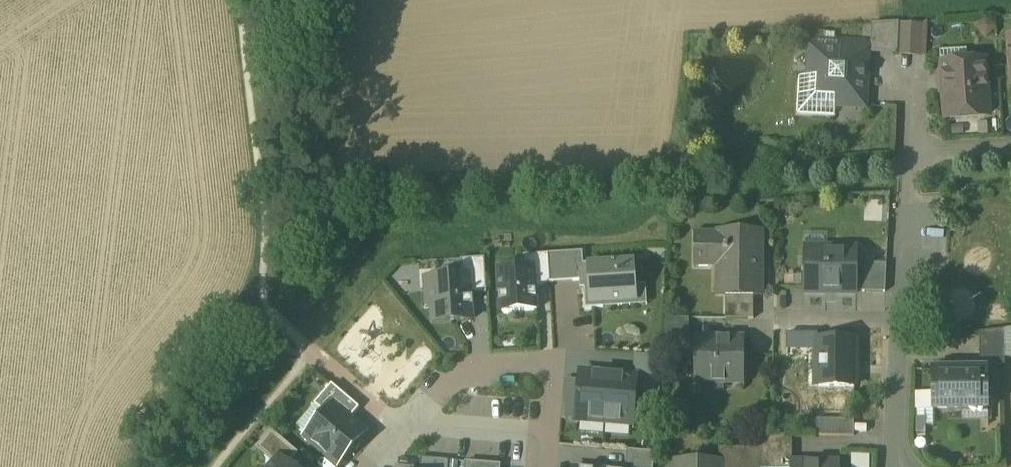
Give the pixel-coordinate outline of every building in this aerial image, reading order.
[(899,23),(872,25),(871,49),(897,51),(897,52),(898,52),(899,23)] [(931,23),(903,23),(903,55),(931,55),(931,23)] [(863,43),(817,40),(812,44),(810,76),(800,76),(798,114),(836,116),(836,106),(864,107),(867,47),(863,43)] [(967,61),(963,66),(946,67),(947,75),(942,75),(944,93),(948,93),(950,114),(989,111),(985,64),(979,64),(974,60),(968,61),(967,61)] [(758,231),(715,231),(715,233),(694,232),(694,268),(717,268),(717,294),(726,295),(754,295),(762,295),(762,258),(753,258),(753,246),(758,246),(758,231)] [(855,247),(803,247),(803,295),(855,295),(855,247)] [(548,255),(550,283),(584,281),(583,265),(583,264),(583,253),(548,255)] [(524,256),(525,268),(534,267),(535,282),(549,281),(549,283),(550,283),(548,255),(524,256)] [(461,260),(462,277),(470,277),(471,296),(487,295),(485,259),(461,260)] [(583,265),(584,281),(586,309),(603,308),(603,304),(637,301),(634,261),(583,264),(583,265)] [(887,266),(864,265),(863,291),(885,292),(887,266)] [(498,271),(500,305),(513,304),(514,312),(537,311),(535,282),(534,267),(525,268),(510,269),(510,270),(498,271)] [(462,277),(430,279),(433,323),(472,321),(471,296),(470,277),(462,277)] [(754,295),(726,295),(726,320),(754,320),(754,295)] [(689,320),(666,320),(663,349),(695,349),(695,340),(689,340),(689,320)] [(1004,330),(982,333),(982,351),(1004,351),(1004,330)] [(718,338),(718,340),(695,340),(695,349),(695,383),(712,383),(713,384),(724,385),(724,383),(743,383),(744,340),(729,340),(729,338),(718,338)] [(855,339),(817,339),(816,387),(854,387),(855,339)] [(985,371),(931,371),(931,411),(986,410),(985,371)] [(581,373),(578,405),(577,420),(577,421),(605,423),(608,375),(581,373)] [(636,377),(608,375),(605,423),(633,425),(636,377)] [(315,405),(326,414),(333,407),(349,420),(359,408),(332,385),(315,405)] [(471,399),(471,414),(525,415),(525,400),(471,399)] [(577,420),(578,405),(562,404),(561,419),(577,420)] [(326,414),(307,437),(338,464),(364,433),(349,420),(333,407),(326,414)] [(855,419),(816,419),(816,437),(855,437),(855,419)] [(256,449),(274,464),(279,458),(288,466),(299,454),(271,431),(256,449)] [(793,437),(759,437),(759,450),(759,457),(792,457),(793,437)] [(734,450),(734,466),(719,466),(759,466),(759,457),(759,450),(734,450)] [(626,466),(653,466),(654,453),(627,451),(626,466)] [(872,454),(854,454),(854,466),(873,466),(872,454)] [(274,464),(272,466),(289,466),(288,466),(279,458),(274,464)] [(420,466),(448,466),(449,461),(421,459),(420,466)]
